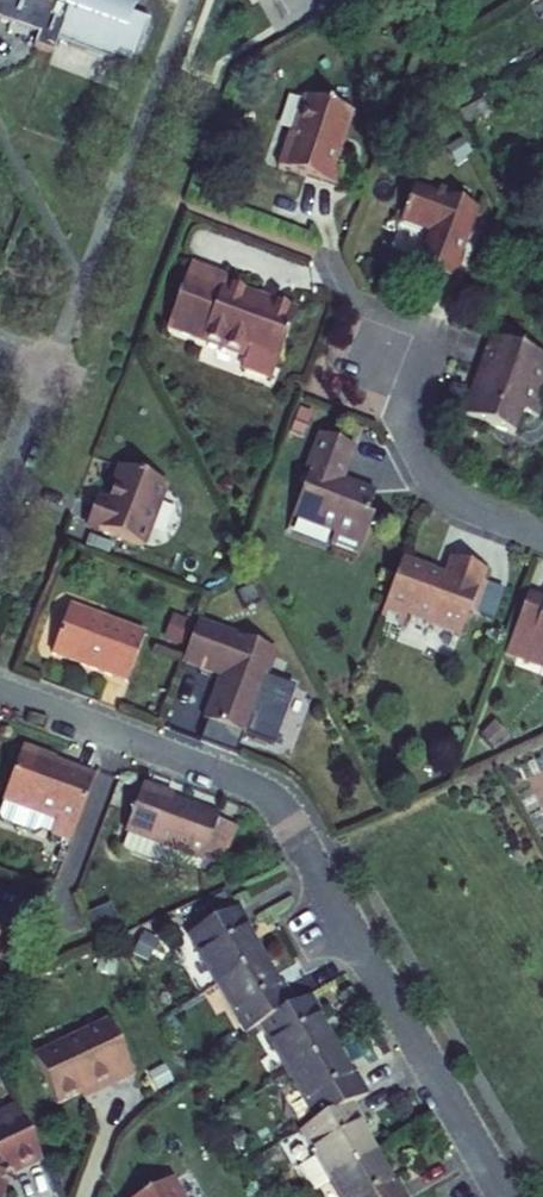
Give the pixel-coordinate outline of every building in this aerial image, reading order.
[(39,37),(34,49),(54,56),(58,44),(133,72),(150,23),(132,17),(138,3),(129,0),(0,0),(0,23),(39,37)] [(351,115),(305,99),(292,136),(289,135),(277,169),(337,190),(348,157),(338,154),(351,115)] [(454,283),(462,263),(459,262),(478,212),(462,206),(464,201),(438,191),(436,197),(413,188),(399,224),(424,234),(415,258),(419,259),(415,269),(454,283)] [(227,282),(190,269),(167,330),(245,359),(241,370),(271,381),(296,314),(225,288),(227,282)] [(531,358),(490,342),(461,419),(513,438),(522,416),(537,420),(542,405),(542,372),(528,366),(531,358)] [(542,372),(542,362),(531,358),(528,366),(542,372)] [(306,474),(309,474),(293,518),(335,534),(331,544),(360,555),(373,521),(366,519),(374,496),(341,483),(354,450),(320,437),(306,474)] [(166,485),(121,469),(107,506),(96,502),(87,527),(143,547),(166,485)] [(380,620),(402,628),(407,617),(461,637),(470,613),(476,616),(487,585),(481,583),(485,572),(453,560),(446,579),(401,563),(380,620)] [(527,597),(505,656),(542,670),(542,603),(527,597)] [(52,654),(127,683),(145,635),(69,607),(52,654)] [(275,652),(197,623),(183,662),(222,677),(205,722),(244,736),(275,652)] [(51,836),(71,843),(95,779),(22,752),(3,802),(56,822),(51,836)] [(202,862),(219,819),(141,790),(125,834),(128,835),(122,850),(149,860),(155,845),(177,853),(202,862)] [(177,853),(155,845),(149,860),(171,869),(177,853)] [(0,910),(0,939),(10,914),(0,910)] [(250,930),(238,910),(189,938),(218,987),(262,962),(246,933),(250,930)] [(295,1008),(283,988),(279,991),(262,962),(218,987),(246,1036),(261,1027),(295,1008)] [(261,1027),(290,1076),(334,1050),(317,1021),(321,1019),(310,999),(295,1008),(261,1027)] [(134,1077),(109,1023),(34,1059),(57,1107),(110,1081),(112,1087),(134,1077)] [(351,1106),(367,1097),(355,1077),(351,1079),(334,1050),(290,1076),(318,1125),(351,1106)] [(363,1126),(351,1106),(318,1125),(302,1134),(323,1170),(308,1179),(315,1192),(331,1183),(375,1157),(358,1128),(363,1126)] [(42,1162),(17,1108),(0,1116),(0,1196),(2,1196),(6,1185),(3,1184),(7,1174),(10,1173),(12,1177),(42,1162)] [(396,1184),(392,1186),(375,1157),(331,1183),(339,1196),(404,1196),(396,1184)] [(172,1181),(143,1196),(181,1196),(172,1181)]
